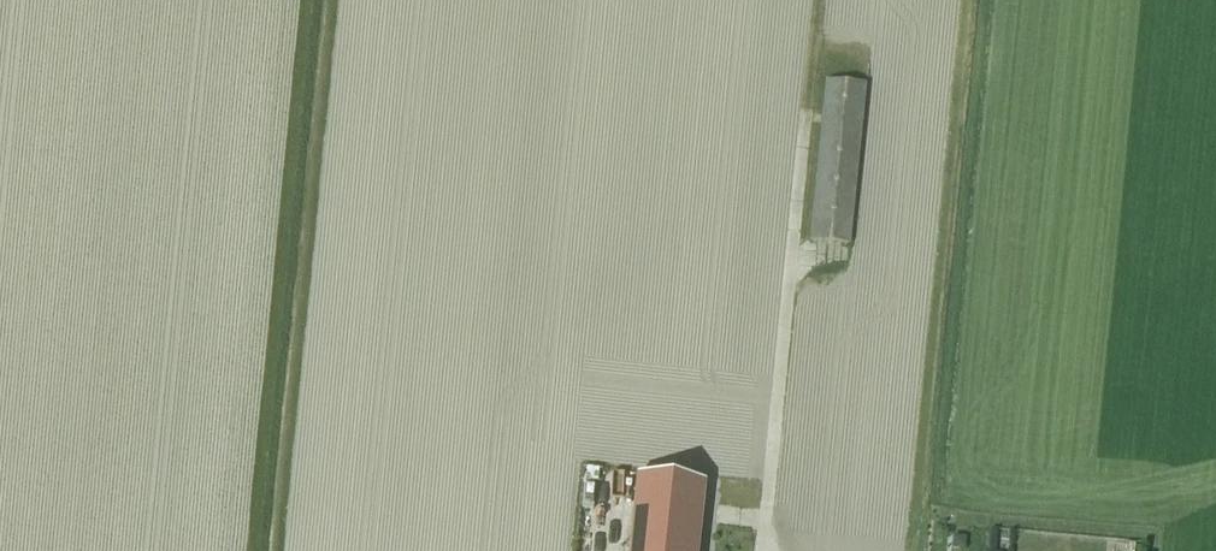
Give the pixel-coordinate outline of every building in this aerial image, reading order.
[(811,239),(850,243),(866,86),(827,82),(811,239)] [(629,550),(697,550),(704,482),(637,476),(629,550)] [(953,549),(965,550),(966,538),(954,537),(953,549)]
